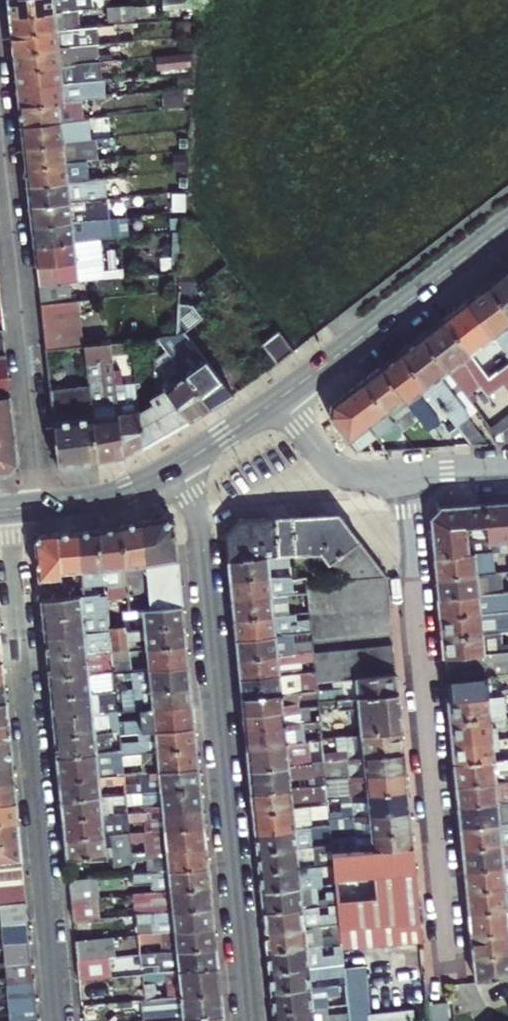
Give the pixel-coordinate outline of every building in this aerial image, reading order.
[(8,22),(53,18),(62,17),(70,16),(69,6),(81,4),(80,0),(49,0),(6,4),(8,22)] [(70,16),(62,17),(63,24),(75,23),(76,28),(94,25),(93,14),(70,16)] [(8,22),(10,41),(55,36),(53,18),(8,22)] [(10,41),(12,59),(77,52),(75,34),(55,36),(10,41)] [(12,59),(14,77),(79,71),(77,52),(12,59)] [(14,77),(16,94),(81,87),(79,71),(14,77)] [(16,94),(18,112),(79,106),(83,106),(81,87),(16,94)] [(162,110),(162,118),(183,115),(182,96),(161,98),(161,103),(141,105),(142,111),(162,110)] [(18,112),(20,133),(68,128),(81,126),(79,106),(18,112)] [(20,133),(22,153),(79,148),(83,147),(82,140),(70,142),(68,128),(20,133)] [(22,153),(24,173),(81,168),(79,148),(22,153)] [(24,173),(26,194),(87,188),(85,167),(81,168),(24,173)] [(26,194),(29,214),(104,207),(101,187),(87,188),(26,194)] [(29,214),(31,233),(106,226),(104,207),(29,214)] [(93,248),(125,245),(123,225),(106,226),(31,233),(33,253),(93,248)] [(93,248),(33,253),(36,279),(37,292),(76,289),(97,286),(93,248)] [(505,268),(484,285),(507,315),(507,273),(505,268)] [(465,300),(507,355),(507,315),(484,285),(465,300)] [(37,292),(39,312),(79,309),(76,289),(37,292)] [(465,300),(442,317),(488,378),(498,370),(481,348),(489,341),(506,364),(502,367),(506,372),(507,371),(507,355),(465,300)] [(77,309),(69,310),(39,312),(44,358),(82,355),(77,309)] [(233,402),(184,340),(199,328),(191,316),(177,315),(175,344),(156,348),(172,366),(212,416),(233,402)] [(442,317),(420,335),(466,395),(481,384),(490,393),(504,382),(507,387),(507,371),(506,372),(502,367),(498,370),(488,378),(442,317)] [(420,335),(398,352),(426,388),(455,426),(477,409),(466,395),(420,335)] [(285,365),(293,359),(288,352),(278,339),(263,350),(278,371),(285,365)] [(168,404),(188,430),(198,424),(212,416),(172,366),(156,348),(149,349),(153,383),(162,377),(168,386),(162,391),(166,396),(173,391),(176,395),(167,402),(168,404)] [(420,419),(428,430),(440,421),(419,394),(426,388),(398,352),(379,367),(420,419)] [(123,465),(117,417),(116,411),(109,353),(82,355),(87,394),(88,397),(88,402),(97,470),(123,465)] [(10,403),(6,363),(0,363),(0,404),(10,403)] [(379,367),(361,381),(395,424),(402,432),(420,419),(379,367)] [(402,432),(395,424),(361,381),(344,395),(380,445),(382,445),(384,445),(389,442),(402,432)] [(70,399),(71,410),(79,472),(97,470),(88,402),(88,397),(87,394),(70,397),(70,399)] [(354,453),(383,452),(382,445),(380,445),(344,395),(334,403),(328,418),(354,453)] [(58,475),(79,472),(71,410),(70,399),(70,397),(49,399),(58,475)] [(7,481),(17,470),(10,403),(0,404),(0,481),(7,481)] [(144,455),(188,430),(168,404),(139,419),(144,455)] [(491,428),(496,435),(504,432),(507,429),(507,414),(491,428)] [(138,415),(117,417),(123,465),(144,455),(139,419),(138,415)] [(469,422),(458,429),(471,446),(486,445),(469,422)] [(497,444),(506,443),(504,432),(496,435),(497,444)] [(486,541),(487,547),(497,546),(498,555),(507,554),(507,549),(507,544),(507,506),(482,508),(485,528),(465,529),(466,537),(467,543),(473,543),(486,541)] [(482,508),(441,510),(431,522),(435,561),(468,558),(488,556),(487,547),(486,541),(473,543),(467,543),(466,537),(465,529),(485,528),(482,508)] [(294,520),(298,558),(325,555),(332,566),(341,561),(362,546),(343,516),(294,520)] [(175,528),(165,520),(142,525),(149,572),(154,612),(183,609),(175,528)] [(227,539),(229,563),(291,557),(291,559),(298,558),(294,520),(235,524),(227,539)] [(142,525),(121,529),(130,605),(137,604),(137,596),(146,595),(143,573),(149,572),(142,525)] [(130,605),(121,529),(99,534),(105,597),(106,601),(123,599),(124,615),(131,614),(130,605)] [(99,534),(79,536),(82,572),(84,600),(105,597),(99,534)] [(79,536),(57,537),(61,574),(82,572),(79,536)] [(61,574),(57,537),(40,538),(36,545),(40,582),(61,580),(61,574)] [(362,546),(341,561),(357,584),(386,582),(362,546)] [(497,546),(487,547),(488,556),(498,555),(497,546)] [(490,578),(488,556),(468,558),(435,561),(437,583),(490,578)] [(229,563),(231,585),(289,579),(293,579),(292,572),(287,572),(286,567),(292,566),(291,559),(291,557),(229,563)] [(507,596),(507,577),(490,578),(437,583),(439,603),(507,596)] [(231,585),(233,604),(275,600),(291,598),(289,579),(231,585)] [(311,616),(312,619),(390,611),(388,582),(386,582),(357,584),(309,589),(310,596),(311,616)] [(302,616),(311,616),(310,596),(300,597),(302,616)] [(441,622),(507,616),(507,596),(439,603),(441,622)] [(42,604),(44,621),(84,617),(100,616),(107,615),(106,601),(105,597),(84,600),(42,604)] [(275,600),(233,604),(235,623),(277,619),(275,600)] [(145,633),(185,629),(183,609),(154,612),(144,612),(145,633)] [(134,634),(131,614),(124,615),(126,629),(126,635),(134,634)] [(44,621),(46,640),(86,636),(101,634),(109,634),(108,623),(107,615),(100,616),(84,617),(44,621)] [(235,623),(236,641),(290,636),(304,635),(313,634),(313,629),(312,619),(311,616),(302,616),(303,627),(278,627),(277,619),(235,623)] [(443,642),(483,638),(507,636),(507,616),(441,622),(443,642)] [(111,652),(128,651),(126,635),(126,629),(115,630),(114,622),(108,623),(109,634),(110,652),(111,652)] [(147,654),(187,650),(186,640),(185,629),(145,633),(134,634),(126,635),(128,651),(128,655),(142,654),(147,654)] [(86,636),(46,640),(47,658),(111,652),(110,652),(109,634),(101,634),(86,636)] [(306,654),(315,653),(314,640),(313,634),(304,635),(306,654)] [(290,636),(236,641),(238,661),(281,657),(280,648),(291,647),(290,636)] [(443,642),(445,661),(485,657),(483,638),(443,642)] [(189,669),(187,650),(147,654),(149,665),(130,666),(130,675),(138,674),(189,669)] [(47,658),(49,678),(112,673),(111,652),(47,658)] [(397,676),(394,652),(381,653),(384,681),(397,680),(397,676)] [(238,661),(240,681),(282,676),(281,668),(307,666),(308,673),(317,673),(316,659),(315,653),(306,654),(281,657),(238,661)] [(381,653),(368,654),(370,682),(384,681),(381,653)] [(370,682),(368,654),(355,655),(358,684),(370,682)] [(355,655),(342,657),(345,685),(349,685),(358,684),(355,655)] [(491,680),(507,679),(507,656),(485,657),(445,661),(447,685),(491,680)] [(342,657),(327,658),(330,687),(345,685),(342,657)] [(330,687),(327,658),(316,659),(317,673),(318,688),(330,687)] [(129,661),(111,663),(112,673),(113,677),(120,676),(130,675),(130,666),(129,661)] [(189,669),(138,674),(140,693),(151,692),(191,688),(189,669)] [(92,694),(107,693),(114,691),(113,677),(112,673),(49,678),(51,698),(92,694)] [(240,681),(242,699),(299,694),(310,693),(319,692),(318,688),(317,673),(308,673),(282,676),(240,681)] [(122,695),(120,676),(113,677),(114,691),(114,695),(122,695)] [(349,685),(351,705),(399,700),(397,680),(384,681),(370,682),(358,684),(349,685)] [(447,685),(449,706),(493,702),(491,680),(447,685)] [(123,704),(122,695),(114,695),(116,708),(116,712),(116,716),(128,714),(139,713),(193,708),(191,688),(151,692),(152,701),(123,704)] [(51,698),(53,719),(94,714),(109,713),(116,712),(116,708),(114,695),(114,691),(107,693),(92,694),(51,698)] [(320,708),(320,707),(319,692),(310,693),(311,710),(320,708)] [(242,699),(244,716),(301,711),(299,694),(242,699)] [(360,741),(403,736),(399,700),(351,705),(331,706),(332,717),(358,715),(360,741)] [(449,706),(451,726),(490,723),(489,716),(496,715),(494,701),(493,702),(449,706)] [(9,726),(7,706),(0,707),(0,727),(9,726)] [(193,708),(139,713),(141,737),(156,735),(195,732),(193,708)] [(313,728),(322,727),(320,708),(311,710),(313,728)] [(301,711),(244,716),(245,734),(302,729),(301,711)] [(118,733),(116,716),(116,712),(109,713),(111,734),(118,733)] [(96,735),(94,714),(53,719),(55,739),(96,735)] [(130,738),(128,714),(116,716),(118,733),(119,739),(127,738),(130,738)] [(451,726),(453,749),(498,744),(497,733),(491,733),(490,723),(451,726)] [(11,745),(9,726),(0,727),(0,746),(11,745)] [(315,745),(324,744),(322,727),(313,728),(315,745)] [(247,752),(289,748),(304,746),(302,729),(245,734),(247,752)] [(156,735),(158,756),(197,752),(195,732),(156,735)] [(55,739),(57,760),(97,757),(96,745),(112,744),(113,755),(120,754),(119,739),(118,733),(111,734),(96,735),(55,739)] [(362,763),(405,758),(403,736),(360,741),(362,763)] [(127,738),(119,739),(120,754),(121,760),(129,759),(127,738)] [(315,745),(317,768),(326,766),(325,760),(324,744),(315,745)] [(332,766),(330,744),(324,744),(325,760),(326,766),(326,767),(332,766)] [(453,749),(455,768),(493,765),(492,758),(500,757),(498,744),(453,749)] [(13,765),(11,745),(0,746),(0,766),(13,765)] [(289,748),(247,752),(249,775),(306,769),(305,758),(290,760),(289,748)] [(160,775),(199,771),(197,752),(158,756),(160,775)] [(57,760),(60,785),(101,781),(100,773),(113,772),(112,762),(121,761),(121,760),(120,754),(113,755),(97,757),(57,760)] [(326,767),(328,785),(406,776),(406,770),(405,758),(362,763),(332,766),(326,767)] [(131,778),(129,759),(121,760),(121,761),(123,779),(131,778)] [(456,789),(507,785),(507,764),(493,765),(455,768),(456,789)] [(15,784),(13,765),(0,766),(0,786),(15,784)] [(328,788),(328,785),(326,767),(326,766),(317,768),(319,789),(328,788)] [(306,769),(249,775),(251,796),(293,792),(292,782),(307,781),(306,769)] [(161,795),(201,791),(199,771),(160,775),(156,776),(157,783),(142,784),(143,797),(161,795)] [(338,803),(355,802),(408,796),(406,776),(328,785),(328,788),(329,801),(330,804),(338,803)] [(60,785),(62,805),(102,801),(101,788),(123,786),(123,780),(101,781),(60,785)] [(17,806),(15,784),(0,786),(0,808),(17,806)] [(458,811),(498,807),(507,806),(507,796),(507,785),(456,789),(458,811)] [(125,798),(139,797),(138,790),(124,792),(125,798)] [(203,809),(201,791),(161,795),(164,813),(203,809)] [(293,792),(251,796),(253,816),(295,813),(294,805),(304,804),(302,791),(293,792)] [(355,802),(358,822),(410,816),(408,796),(355,802)] [(62,805),(64,823),(104,820),(103,811),(126,809),(125,805),(125,798),(102,801),(62,805)] [(329,801),(320,802),(321,810),(330,809),(330,804),(329,801)] [(340,823),(338,803),(330,804),(330,809),(331,824),(340,823)] [(19,825),(17,806),(0,808),(0,826),(19,825)] [(499,830),(498,807),(458,811),(460,833),(499,830)] [(128,837),(205,830),(203,809),(164,813),(155,814),(156,829),(128,831),(128,836),(128,837)] [(321,810),(322,825),(314,826),(314,832),(323,830),(332,830),(331,824),(330,809),(321,810)] [(255,833),(255,837),(297,833),(295,813),(253,816),(255,833)] [(358,822),(359,840),(412,834),(410,816),(358,822)] [(104,820),(64,823),(65,842),(124,836),(128,836),(128,831),(126,817),(104,820)] [(342,841),(340,823),(331,824),(332,830),(333,842),(342,841)] [(21,847),(19,825),(0,826),(0,849),(21,847)] [(460,833),(461,841),(463,855),(507,851),(507,829),(499,830),(460,833)] [(141,855),(143,855),(142,844),(167,841),(168,853),(207,850),(205,830),(128,837),(130,856),(141,855)] [(323,830),(325,849),(334,848),(333,842),(332,830),(323,830)] [(297,833),(255,837),(257,856),(298,852),(297,843),(314,841),(313,832),(297,833)] [(359,840),(361,856),(414,851),(412,834),(359,840)] [(65,842),(67,862),(113,858),(130,856),(128,837),(128,836),(124,836),(65,842)] [(344,858),(342,841),(333,842),(334,848),(335,858),(344,858)] [(23,867),(21,847),(0,849),(0,869),(23,867)] [(325,849),(327,870),(336,870),(335,858),(334,848),(325,849)] [(168,863),(170,875),(209,871),(207,850),(168,853),(149,855),(149,865),(168,863)] [(423,946),(414,851),(361,856),(344,858),(335,858),(336,870),(338,888),(339,910),(341,929),(343,950),(344,953),(358,952),(423,946)] [(463,855),(465,876),(507,872),(507,851),(463,855)] [(257,856),(259,877),(300,873),(298,852),(257,856)] [(132,879),(143,878),(141,855),(130,856),(132,869),(132,879)] [(130,856),(113,858),(114,870),(132,869),(130,856)] [(0,869),(0,891),(25,888),(23,867),(0,869)] [(259,877),(261,895),(302,892),(301,882),(327,880),(328,889),(338,888),(336,870),(327,870),(300,873),(259,877)] [(172,895),(211,891),(211,884),(209,871),(170,875),(172,895)] [(465,876),(466,897),(507,894),(507,872),(465,876)] [(134,899),(146,898),(145,885),(161,883),(160,876),(150,877),(143,878),(132,879),(134,899)] [(99,901),(96,881),(69,884),(71,903),(99,901)] [(0,891),(0,910),(1,910),(27,907),(25,888),(0,891)] [(338,888),(328,889),(330,911),(339,910),(338,888)] [(134,899),(137,918),(213,910),(211,891),(172,895),(146,898),(134,899)] [(261,895),(263,917),(304,913),(303,903),(315,902),(314,891),(302,892),(261,895)] [(466,897),(469,918),(507,915),(507,894),(466,897)] [(71,903),(73,923),(101,920),(99,901),(71,903)] [(1,910),(4,929),(29,927),(27,907),(1,910)] [(213,910),(137,918),(138,937),(215,930),(213,910)] [(339,910),(330,911),(332,930),(341,929),(339,910)] [(263,917),(265,937),(306,933),(304,919),(318,917),(318,912),(304,913),(263,917)] [(469,918),(471,939),(507,936),(507,915),(469,918)] [(4,929),(6,949),(31,947),(29,927),(4,929)] [(265,937),(267,957),(308,954),(307,944),(333,941),(334,951),(343,950),(341,929),(332,930),(306,933),(265,937)] [(177,942),(178,954),(217,950),(215,930),(138,937),(139,946),(177,942)] [(473,961),(507,958),(507,936),(471,939),(473,961)] [(112,939),(75,942),(77,963),(103,961),(113,960),(112,939)] [(6,949),(8,968),(33,966),(31,947),(6,949)] [(217,950),(178,954),(140,957),(142,972),(179,968),(180,974),(219,971),(217,950)] [(336,973),(345,971),(344,960),(344,953),(343,950),(334,951),(336,973)] [(358,952),(344,953),(344,960),(345,971),(346,975),(357,974),(360,974),(358,952)] [(267,957),(269,979),(310,975),(322,974),(319,953),(308,954),(267,957)] [(475,984),(507,981),(507,958),(473,961),(475,984)] [(77,963),(79,983),(105,981),(103,961),(77,963)] [(7,968),(9,989),(35,987),(33,966),(8,968),(7,968)] [(169,975),(171,1000),(222,996),(219,971),(180,974),(169,975)] [(331,980),(332,993),(347,991),(346,975),(345,971),(336,973),(337,979),(331,980)] [(346,975),(347,991),(349,1010),(350,1020),(361,1020),(357,974),(346,975)] [(269,979),(271,999),(312,994),(310,975),(269,979)] [(9,989),(5,989),(7,1010),(37,1007),(35,987),(9,989)] [(271,999),(272,1018),(314,1014),(313,1003),(339,1000),(340,1011),(349,1010),(347,991),(332,993),(312,994),(271,999)] [(171,1000),(169,1000),(171,1020),(187,1020),(224,1018),(222,996),(171,1000)] [(145,1002),(146,1012),(165,1011),(164,1000),(145,1002)] [(37,1007),(7,1010),(8,1020),(38,1020),(37,1007)] [(349,1010),(340,1011),(341,1020),(336,1020),(350,1020),(349,1010)]
